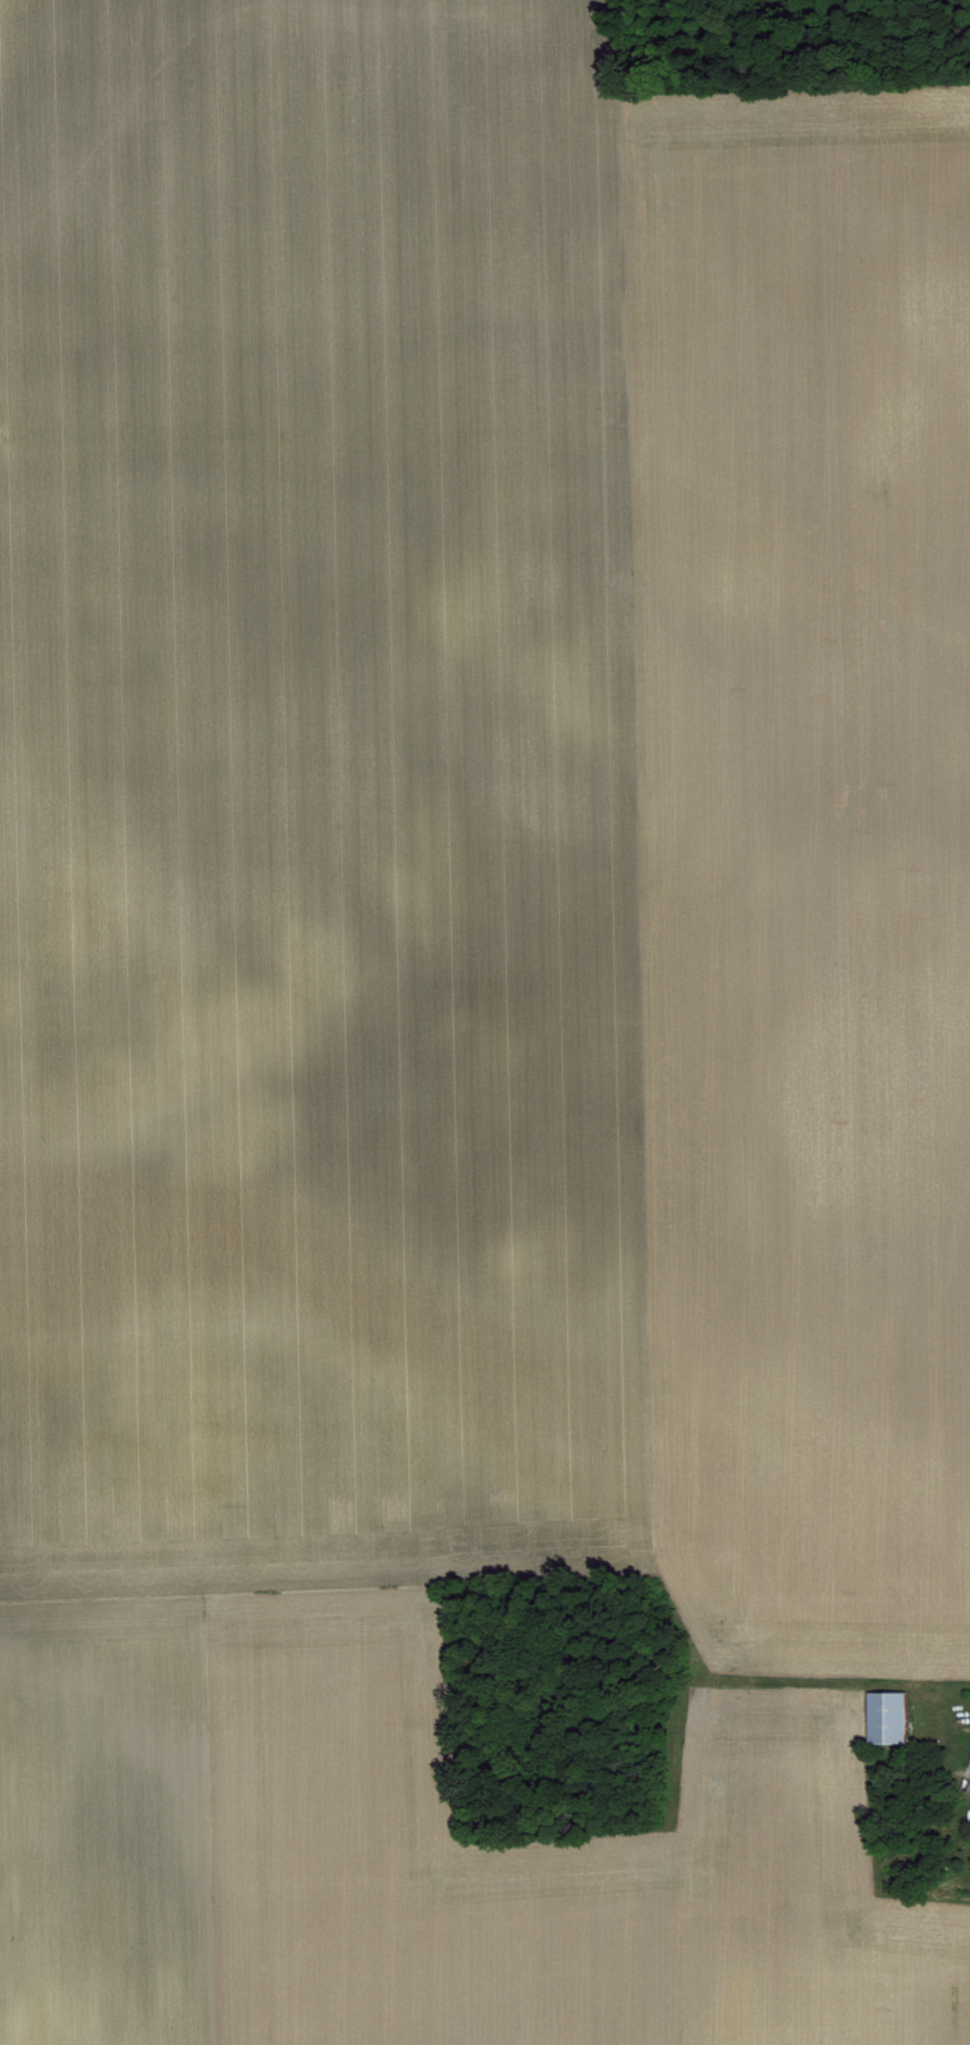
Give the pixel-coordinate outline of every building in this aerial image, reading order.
[(904,1740),(905,1689),(867,1688),(866,1740),(904,1740)]
